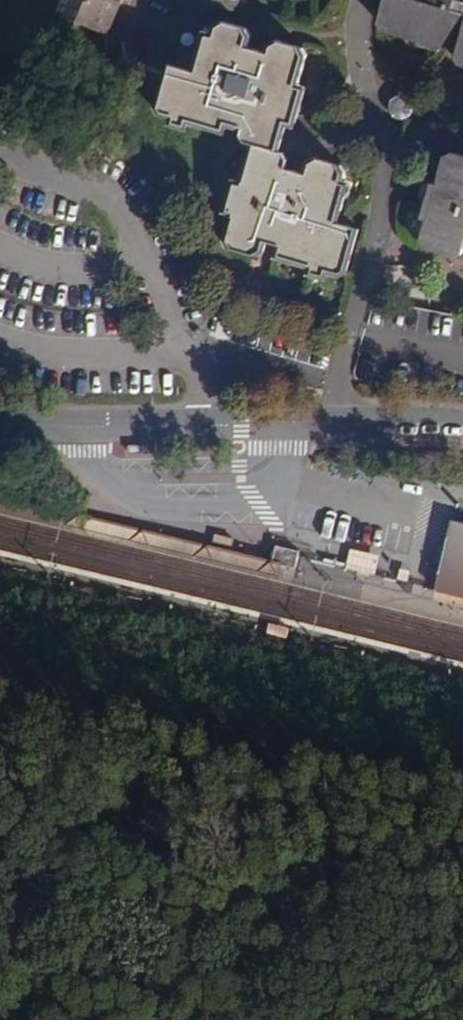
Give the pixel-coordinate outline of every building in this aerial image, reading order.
[(62,18),(104,36),(113,16),(115,17),(123,0),(70,0),(62,18)] [(196,1),(232,12),(236,0),(196,0),(196,1)] [(418,3),(410,0),(386,0),(380,22),(385,30),(446,49),(448,43),(459,47),(455,61),(459,68),(462,69),(462,0),(419,0),(418,3)] [(233,252),(253,258),(261,253),(263,243),(282,248),(280,252),(294,257),(293,262),(339,276),(347,272),(360,233),(339,226),(344,207),(337,205),(347,175),(341,168),(315,160),(307,163),(303,176),(285,170),(287,162),(284,156),(280,153),(308,57),(304,50),(276,42),(269,45),(267,54),(247,49),(251,36),(247,30),(225,24),(217,27),(209,49),(202,47),(194,75),(172,68),(160,112),(205,126),(208,122),(242,131),(241,138),(245,144),(256,147),(228,242),(233,252)] [(457,156),(446,162),(439,186),(434,184),(423,220),(429,222),(422,245),(427,252),(454,261),(462,257),(462,256),(462,158),(457,156)] [(95,521),(67,514),(65,525),(279,574),(282,564),(272,561),(95,521)] [(453,519),(447,543),(445,553),(440,572),(436,590),(449,593),(460,596),(462,596),(462,522),(453,519)] [(288,549),(284,564),(295,567),(298,556),(299,552),(288,549)] [(345,571),(374,578),(379,555),(350,549),(345,571)] [(436,590),(434,598),(462,605),(462,596),(460,596),(449,593),(436,590)] [(290,629),(265,623),(264,630),(263,633),(288,639),(289,636),(290,629)]
